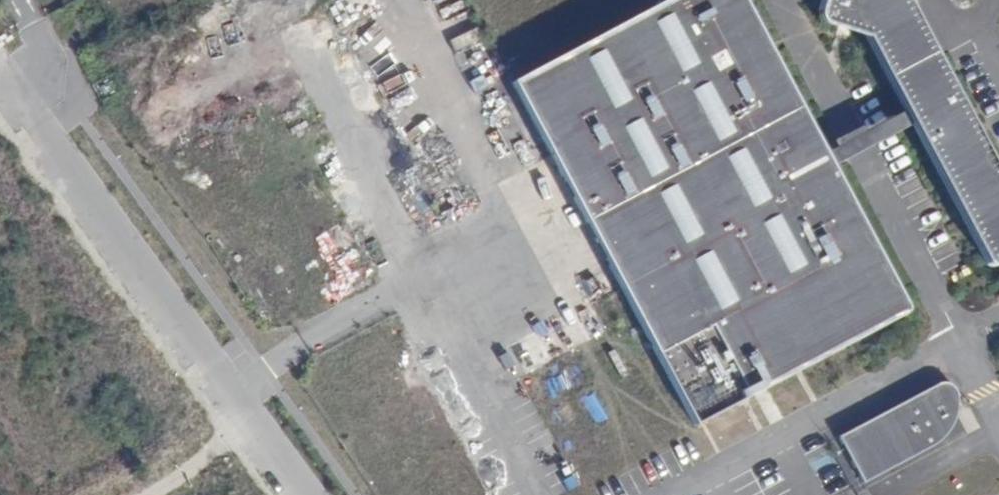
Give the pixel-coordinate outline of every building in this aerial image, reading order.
[(502,69),(681,416),(893,310),(899,296),(747,0),(637,0),(502,69)] [(807,6),(811,13),(823,19),(832,15),(839,0),(809,0),(807,6)] [(908,0),(843,0),(974,248),(989,254),(998,249),(998,176),(908,0)] [(926,373),(826,426),(852,474),(930,433),(943,417),(949,392),(944,382),(926,373)] [(753,393),(766,423),(809,405),(796,375),(753,393)]
